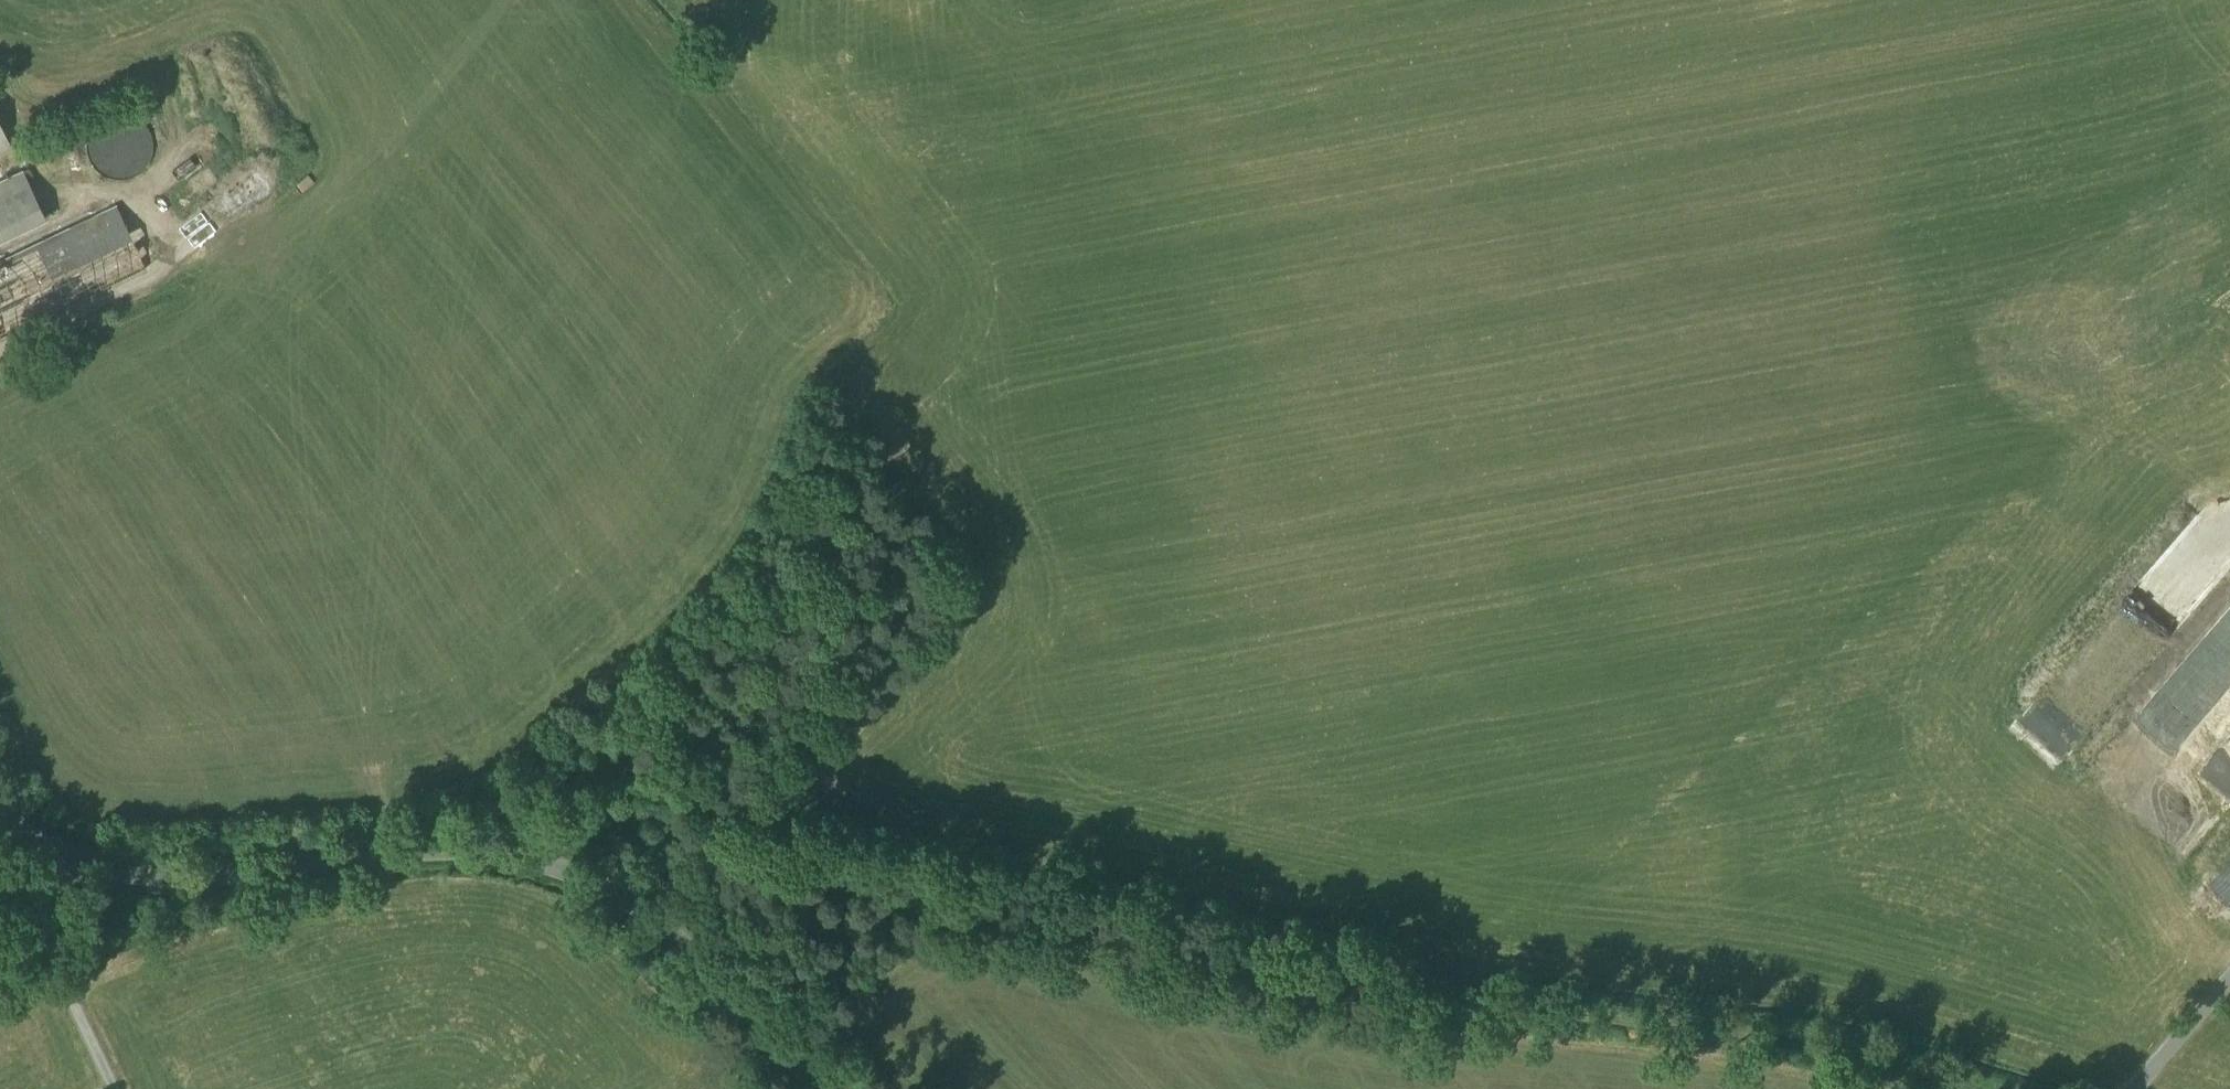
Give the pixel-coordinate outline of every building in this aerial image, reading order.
[(0,118),(0,164),(22,155),(6,116),(0,118)] [(104,139),(0,187),(0,230),(15,262),(135,207),(104,139)] [(2229,894),(2229,866),(2216,882),(2229,894)] [(85,976),(92,973),(88,965),(82,968),(85,976)]
